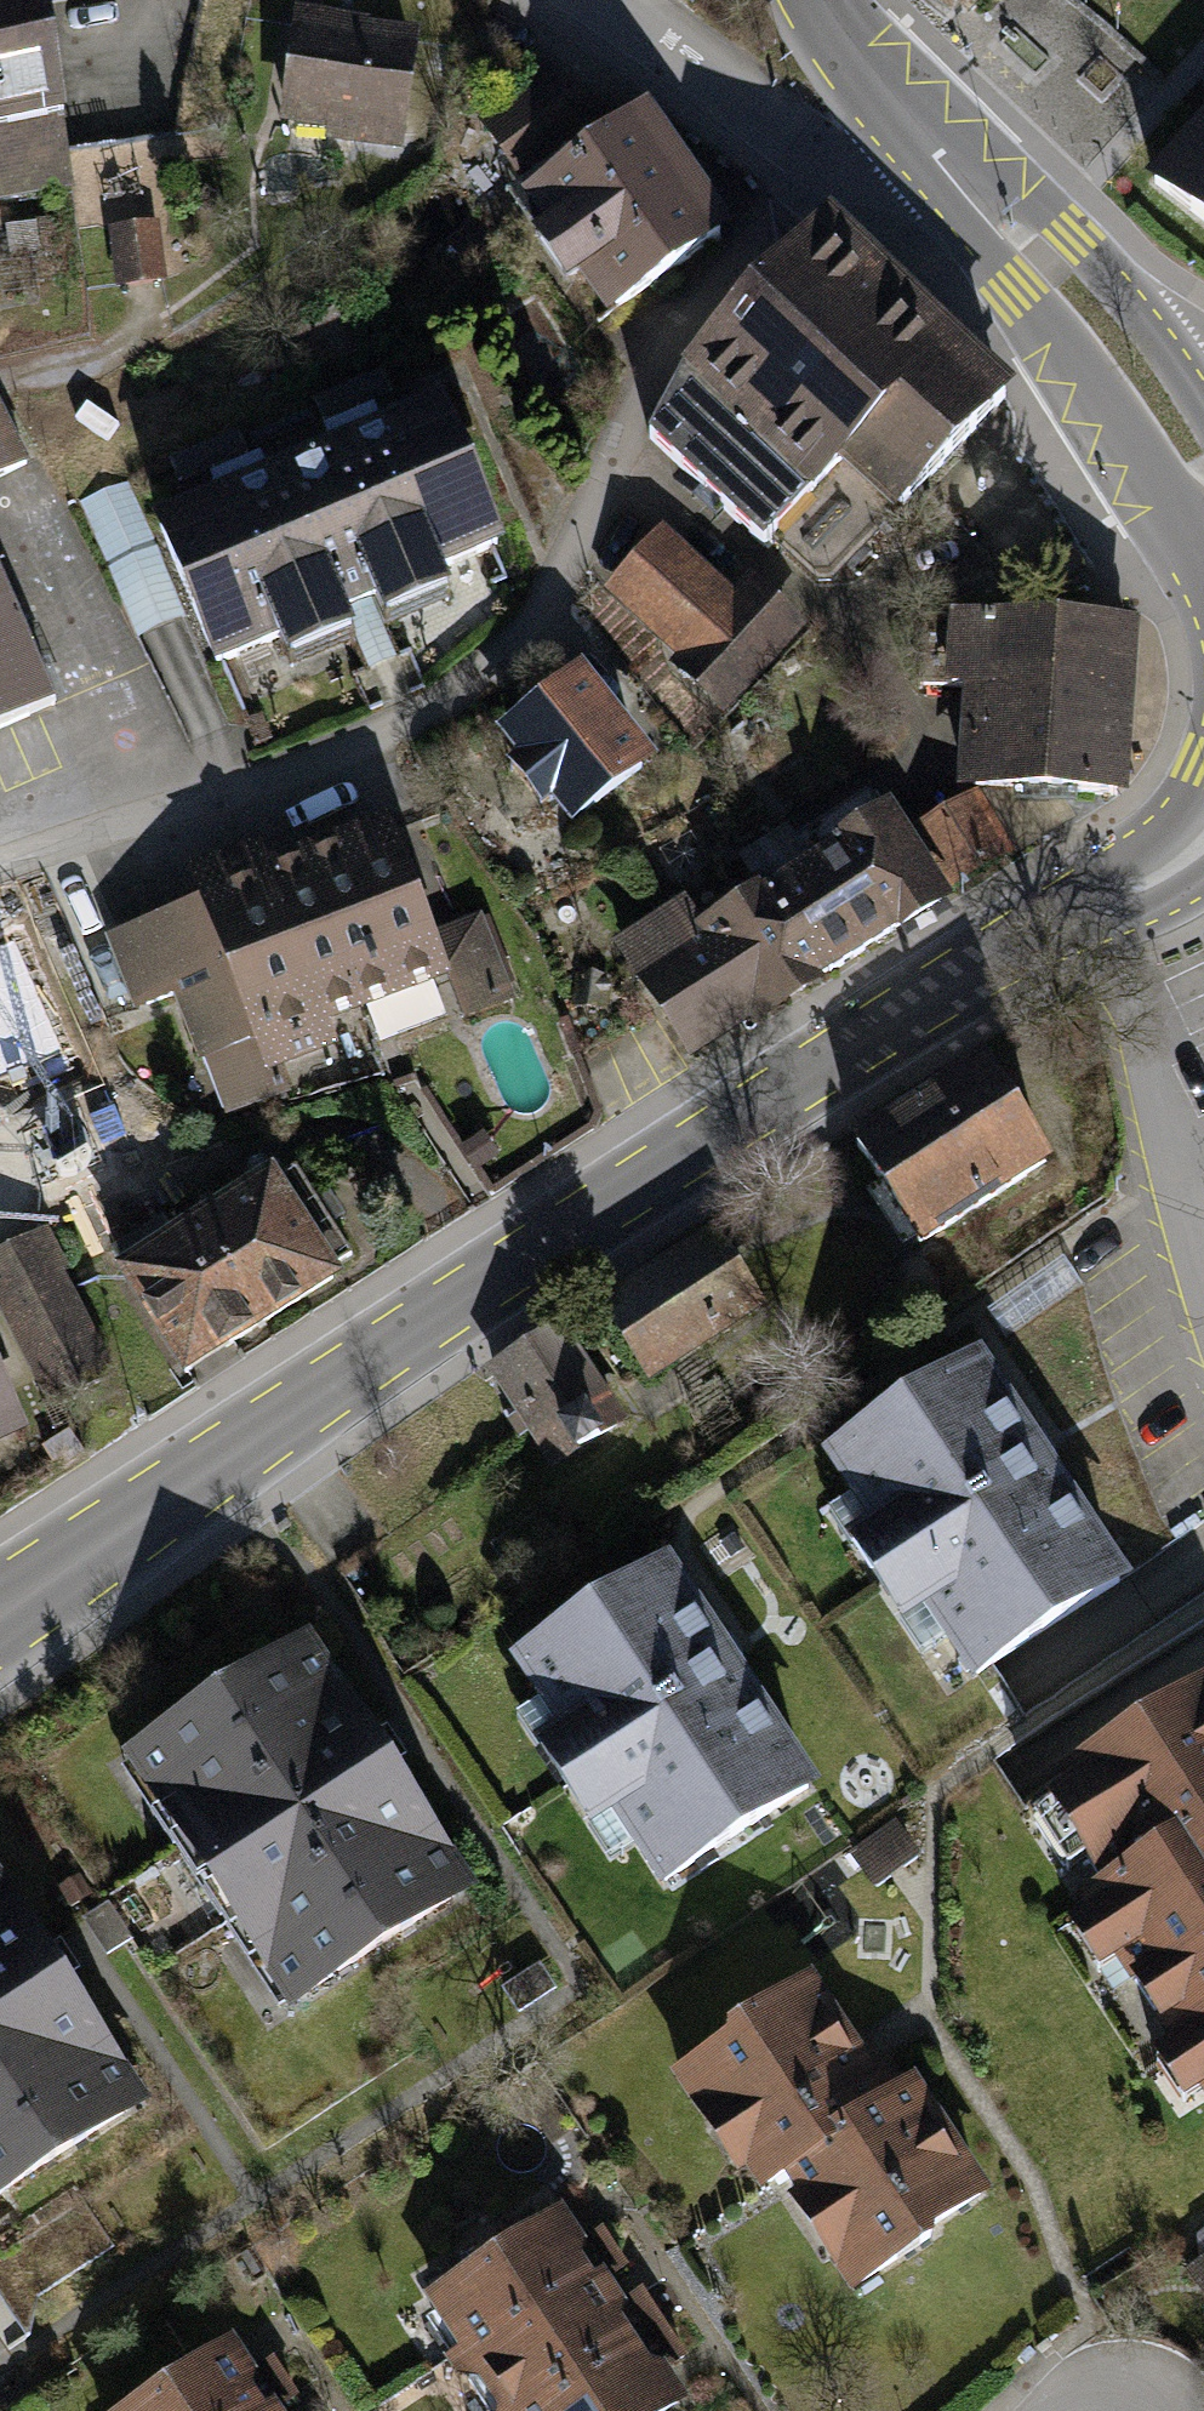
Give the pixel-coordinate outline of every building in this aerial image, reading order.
[(60,183),(25,0),(0,0),(0,194),(60,183)] [(969,15),(982,0),(951,0),(969,15)] [(409,39),(274,18),(256,131),(391,152),(409,39)] [(640,111),(618,127),(532,77),(483,110),(619,308),(725,236),(640,111)] [(1149,177),(1203,226),(1203,115),(1149,177)] [(1003,400),(817,227),(690,368),(650,440),(761,543),(777,526),(835,580),(1003,400)] [(155,228),(102,232),(106,285),(158,281),(155,228)] [(22,479),(0,427),(0,489),(22,479)] [(430,428),(130,550),(190,697),(250,672),(262,701),(324,676),(306,630),(339,617),(355,657),(421,630),(406,594),(484,562),(430,428)] [(726,619),(652,553),(599,613),(670,676),(656,692),(712,742),(795,649),(742,601),(726,619)] [(1136,614),(950,605),(947,675),(966,676),(961,777),(1127,786),(1136,614)] [(36,711),(0,627),(0,726),(36,711)] [(558,689),(473,756),(549,852),(634,785),(558,689)] [(1015,849),(976,786),(911,826),(951,889),(1015,849)] [(686,892),(612,937),(685,1054),(951,889),(911,826),(890,792),(698,911),(686,892)] [(201,894),(105,931),(135,1007),(174,992),(199,1057),(203,1056),(227,1115),(291,1089),(280,1063),(339,1040),(330,1017),(447,971),(465,1016),(516,995),(482,909),(437,927),(389,804),(268,852),(260,832),(188,861),(201,894)] [(1038,1173),(979,1071),(845,1150),(905,1251),(1038,1173)] [(272,1154),(114,1256),(186,1367),(344,1264),(338,1255),(350,1247),(295,1163),(283,1170),(272,1154)] [(0,1251),(0,1313),(46,1405),(119,1369),(48,1227),(0,1251)] [(700,1244),(580,1328),(639,1413),(759,1329),(700,1244)] [(557,1344),(472,1394),(532,1497),(617,1448),(557,1344)] [(896,1622),(945,1696),(1113,1587),(965,1359),(794,1470),(831,1527),(799,1548),(862,1644),(896,1622)] [(30,1422),(0,1360),(0,1436),(30,1422)] [(654,1572),(489,1681),(533,1747),(502,1767),(562,1857),(593,1836),(637,1901),(801,1793),(654,1572)] [(266,2031),(463,1905),(376,1769),(299,1650),(102,1776),(125,1812),(161,1910),(240,1990),(266,2031)] [(1197,1691),(1027,1801),(1039,1819),(1016,1834),(1065,1910),(1021,1939),(1065,2006),(1100,1982),(1157,2069),(1132,2085),(1151,2115),(1189,2090),(1203,2112),(1203,1703),(1197,1691)] [(137,2119),(43,1975),(0,1911),(0,2209),(137,2119)] [(763,2186),(837,2297),(982,2201),(897,2073),(864,2095),(797,1994),(654,2089),(732,2206),(763,2186)] [(450,2372),(595,2274),(617,2259),(593,2224),(572,2238),(546,2200),(400,2299),(450,2372)] [(1189,2259),(1203,2276),(1203,2246),(1189,2259)] [(657,2325),(632,2289),(614,2301),(595,2274),(450,2372),(477,2410),(530,2410),(657,2325)] [(677,2397),(661,2373),(680,2359),(657,2325),(530,2410),(656,2410),(677,2397)] [(264,2402),(281,2391),(261,2361),(243,2372),(222,2338),(107,2410),(250,2410),(264,2402)] [(264,2402),(250,2410),(270,2410),(264,2402)]
